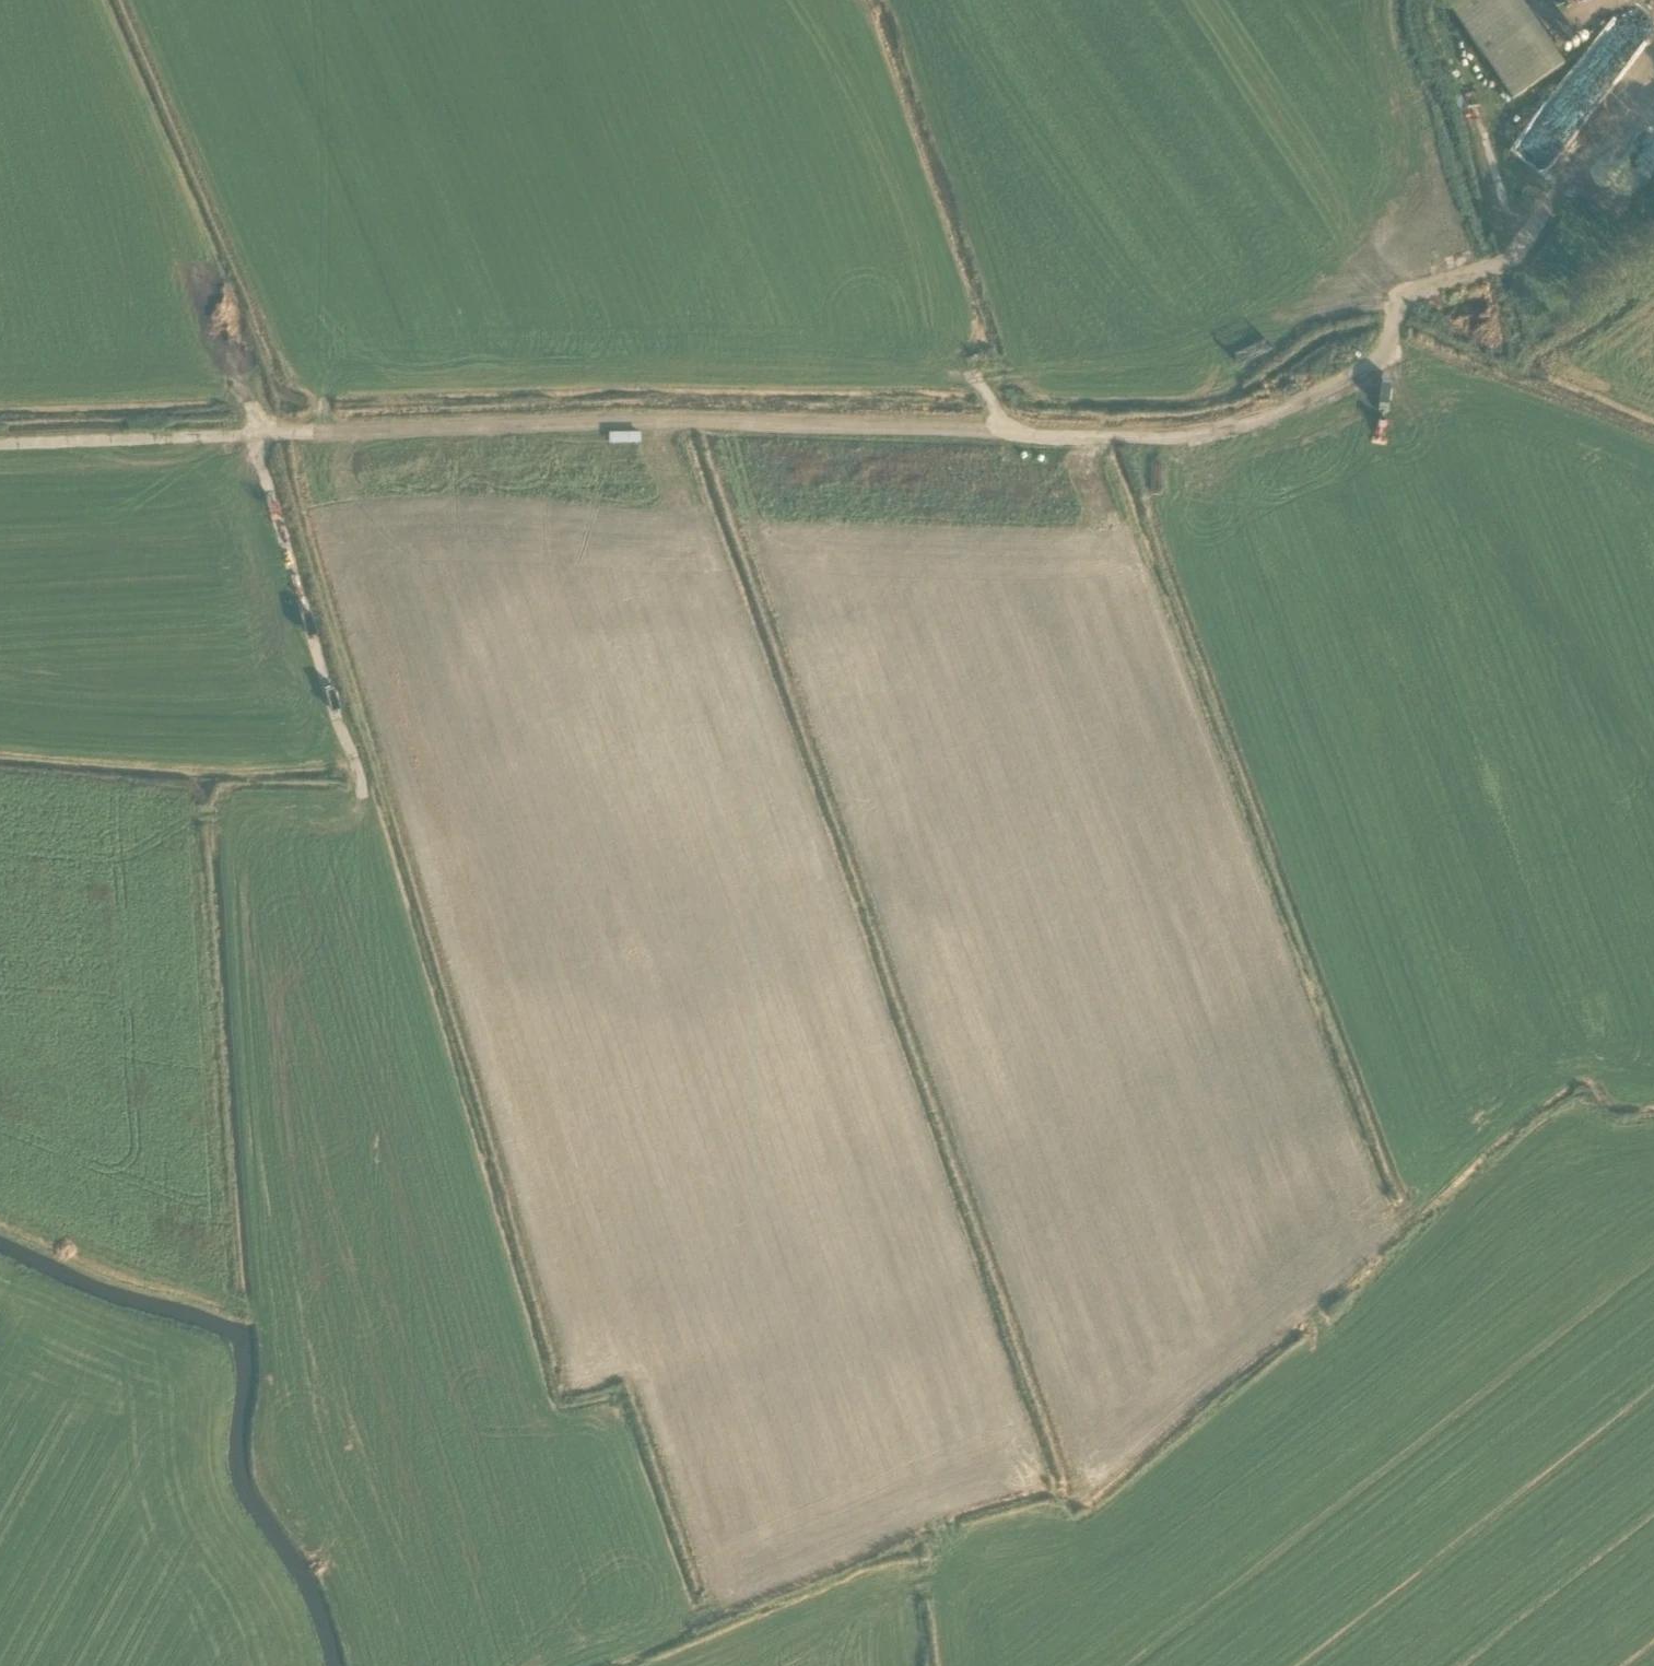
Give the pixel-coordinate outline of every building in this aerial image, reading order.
[(1512,104),(1566,72),(1524,0),(1451,0),(1512,104)]
